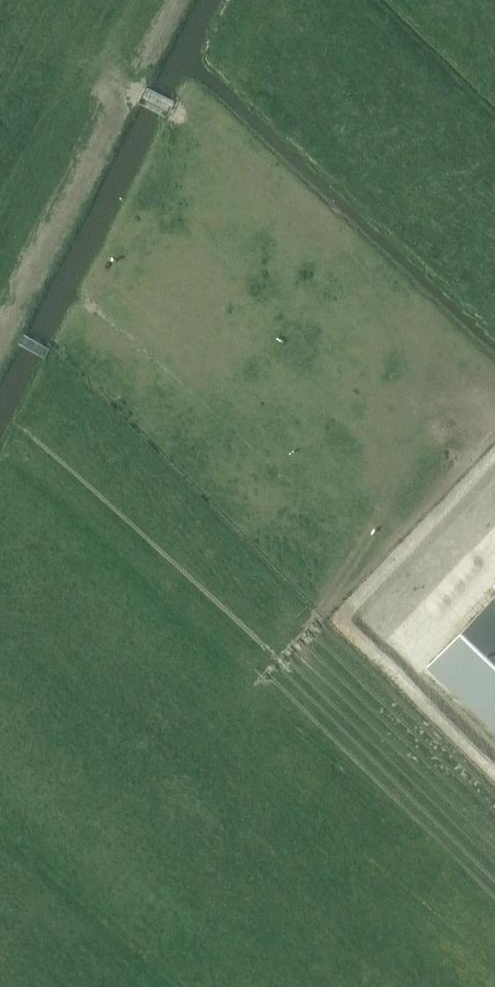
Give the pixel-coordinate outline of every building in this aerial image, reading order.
[(427,665),(494,729),(494,594),(427,665)]
